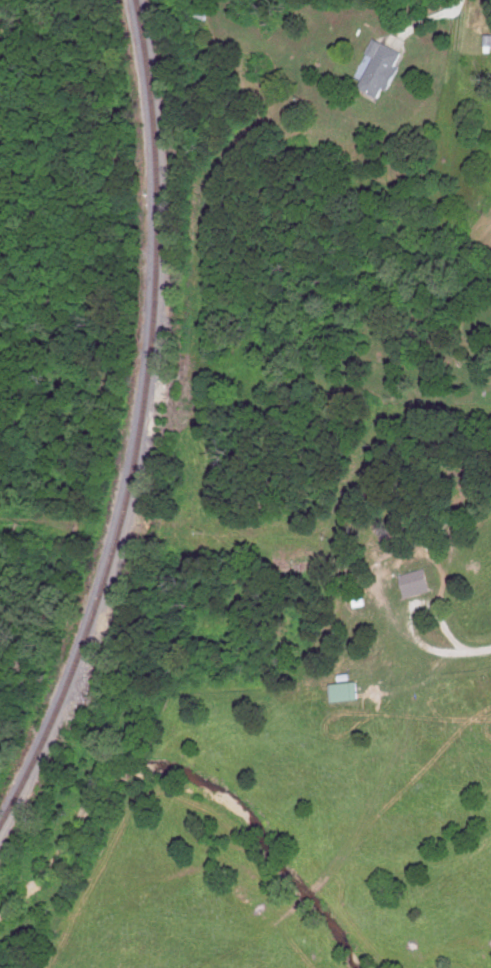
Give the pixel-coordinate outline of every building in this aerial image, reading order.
[(383,96),(386,88),(393,90),(403,67),(399,65),(405,50),(374,37),(367,52),(375,55),(361,87),(383,96)] [(401,573),(406,596),(432,591),(427,567),(401,573)] [(334,701),(361,697),(358,679),(331,683),(334,701)]
